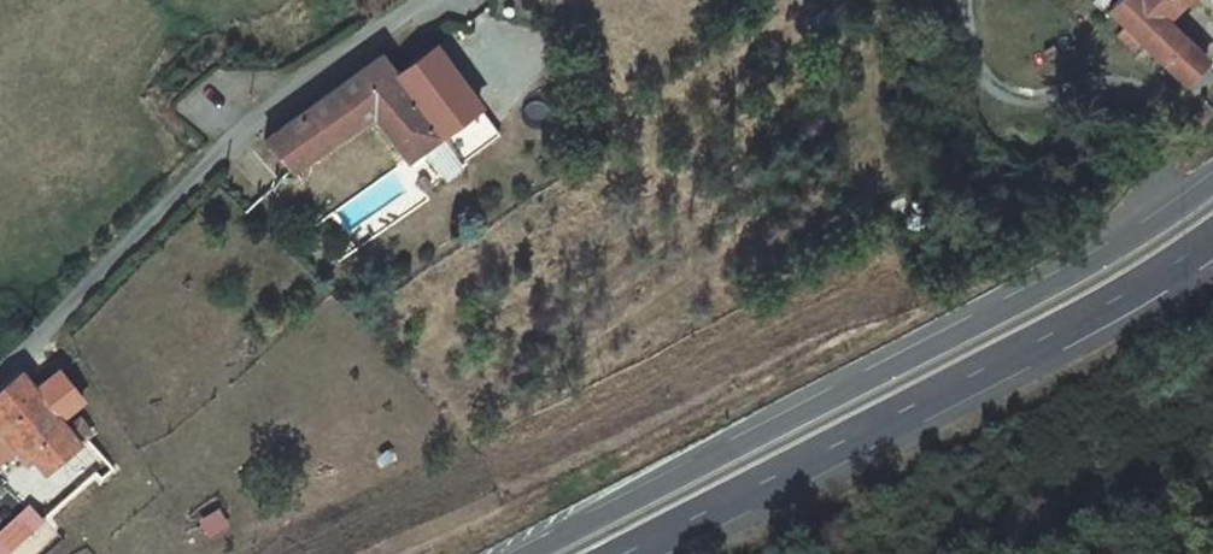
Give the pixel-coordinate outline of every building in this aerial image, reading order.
[(1111,12),(1125,25),(1139,39),(1184,84),(1205,61),(1164,21),(1185,0),(1122,0),(1111,12)] [(1139,39),(1125,25),(1117,34),(1131,48),(1139,39)] [(417,60),(401,39),(379,58),(393,77),(417,60)] [(487,74),(465,89),(433,47),(417,60),(393,77),(379,58),(375,61),(265,141),(293,171),(374,117),(410,160),(421,151),(438,139),(458,165),(464,161),(473,173),(532,129),(530,125),(487,74)] [(427,159),(442,177),(458,165),(438,139),(421,151),(427,159)] [(362,209),(382,231),(444,179),(442,177),(427,159),(408,175),(410,177),(386,197),(382,192),(362,209)] [(33,458),(46,471),(79,445),(65,427),(35,393),(21,376),(0,395),(0,432),(13,447),(19,442),(33,458)] [(65,427),(76,418),(84,411),(57,377),(35,393),(65,427)] [(85,440),(90,436),(76,418),(65,427),(79,445),(85,440)] [(0,432),(0,458),(13,447),(0,432)] [(33,458),(19,442),(13,447),(28,462),(33,458)] [(70,493),(73,496),(80,504),(83,501),(86,504),(106,487),(101,482),(95,474),(70,493)] [(45,520),(55,512),(48,504),(49,503),(41,494),(37,498),(35,495),(28,502),(32,506),(45,520)] [(0,519),(0,553),(7,553),(45,520),(32,506),(28,502),(24,497),(0,519)]
